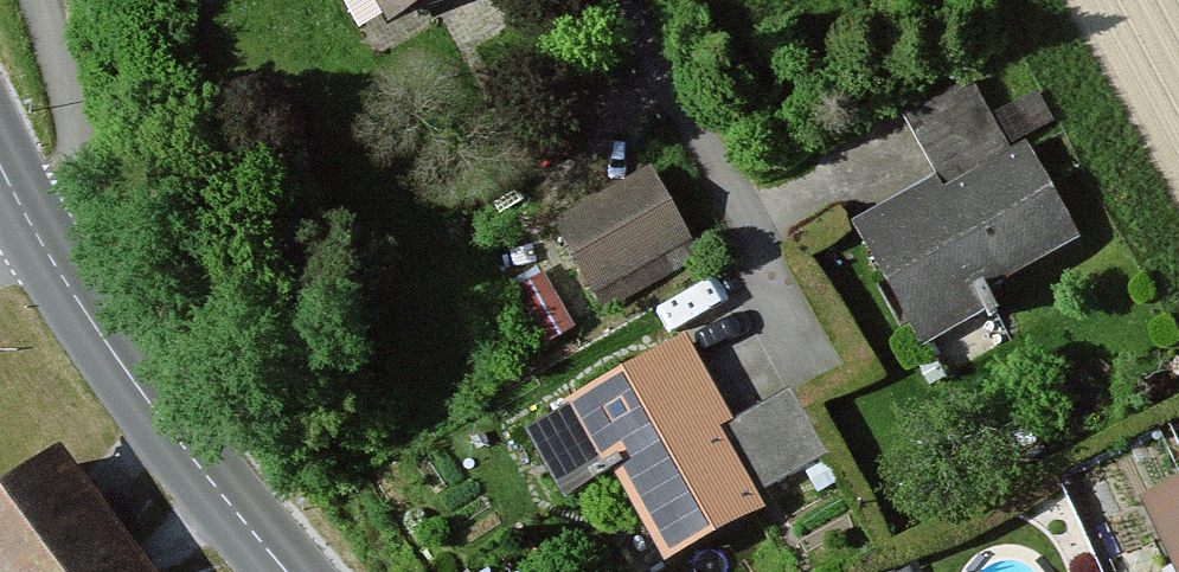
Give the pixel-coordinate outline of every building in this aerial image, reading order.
[(384,29),(438,0),(368,0),(384,29)] [(939,186),(854,235),(917,345),(1075,255),(975,81),(903,122),(939,186)] [(648,174),(553,231),(599,307),(694,250),(648,174)] [(567,416),(656,571),(664,571),(838,474),(792,394),(728,430),(682,350),(567,416)] [(0,503),(0,571),(155,571),(65,454),(0,503)] [(1138,508),(1170,571),(1178,571),(1178,489),(1138,508)]
